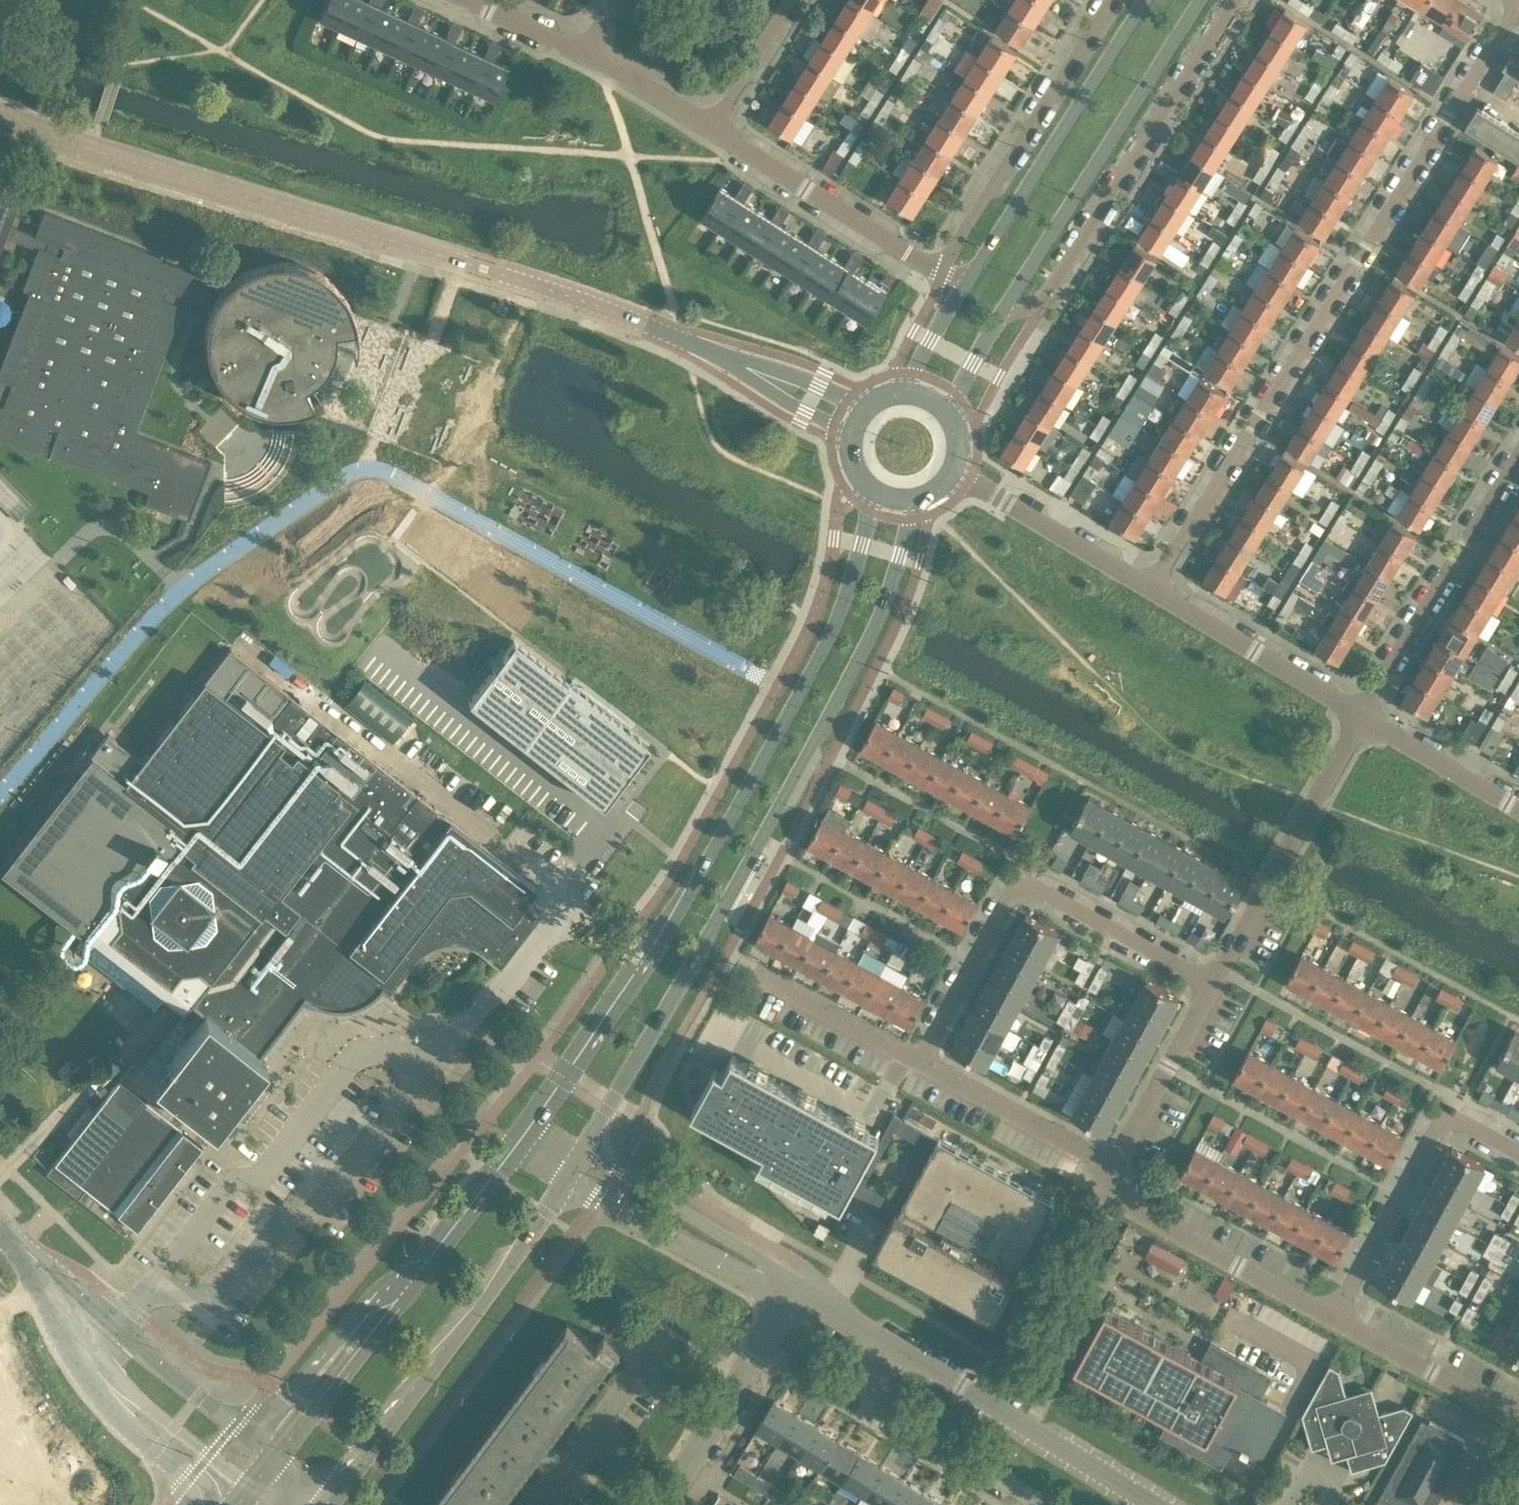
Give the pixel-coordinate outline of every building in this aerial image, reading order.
[(350,0),(325,0),(317,17),(337,26),(350,0)] [(367,1),(364,0),(350,0),(337,26),(357,36),(372,4),(367,1)] [(836,19),(858,33),(871,12),(852,0),(848,0),(836,19)] [(879,0),(852,0),(871,12),(879,0)] [(1035,24),(1048,4),(1041,0),(1014,0),(1009,8),(1035,24)] [(1303,0),(1298,8),(1308,14),(1313,7),(1303,0)] [(1428,0),(1408,0),(1422,9),(1428,0)] [(1459,0),(1428,0),(1422,9),(1444,23),(1459,0)] [(1444,23),(1467,38),(1483,13),(1462,0),(1459,0),(1444,23)] [(377,6),(372,4),(357,36),(376,45),(391,13),(377,6)] [(413,5),(410,12),(419,17),(423,9),(418,7),(413,5)] [(941,16),(939,16),(931,28),(940,33),(947,21),(948,21),(949,19),(957,24),(961,17),(947,8),(941,16)] [(1035,24),(1009,8),(996,29),(1021,45),(1035,24)] [(1271,31),(1293,45),(1306,24),(1284,10),(1271,31)] [(1380,28),(1367,49),(1374,54),(1387,33),(1387,32),(1398,15),(1392,11),(1381,28),(1380,28)] [(416,25),(419,17),(410,12),(406,20),(411,22),(416,25)] [(406,20),(391,13),(376,45),(396,54),(411,22),(406,20)] [(916,42),(930,19),(922,15),(914,27),(911,26),(905,35),(916,42)] [(823,39),(845,53),(858,33),(836,19),(823,39)] [(415,64),(430,32),(416,25),(411,22),(396,54),(415,64)] [(1342,36),(1347,28),(1336,22),(1331,29),(1342,36)] [(452,23),(449,31),(458,36),(462,28),(457,25),(452,23)] [(926,37),(927,38),(934,42),(940,33),(931,28),(926,37)] [(1347,28),(1342,36),(1353,43),(1357,35),(1347,28)] [(455,43),(458,36),(449,31),(445,39),(450,41),(455,43)] [(1271,31),(1257,52),(1280,66),(1293,45),(1271,31)] [(415,64),(435,73),(450,41),(445,39),(430,32),(415,64)] [(978,57),(1004,73),(1017,52),(991,36),(978,57)] [(823,39),(810,60),(831,74),(845,53),(823,39)] [(450,41),(435,73),(454,82),(469,50),(455,43),(450,41)] [(488,49),(498,54),(501,46),(496,44),(491,42),(488,49)] [(1331,54),(1339,58),(1345,47),(1338,42),(1331,54)] [(902,46),(895,56),(903,61),(910,51),(902,46)] [(1326,53),(1317,47),(1311,56),(1320,63),(1326,53)] [(489,60),(494,62),(498,54),(488,49),(484,57),(489,60)] [(454,82),(474,92),(489,60),(484,57),(469,50),(454,82)] [(1387,65),(1392,57),(1381,50),(1376,58),(1387,65)] [(1352,66),(1358,55),(1351,51),(1344,62),(1352,66)] [(1244,72),(1266,87),(1280,66),(1257,52),(1244,72)] [(903,61),(895,56),(889,67),(896,72),(903,61)] [(921,62),(914,56),(907,67),(915,72),(921,62)] [(965,77),(991,93),(1004,73),(978,57),(965,77)] [(1392,57),(1387,65),(1398,71),(1402,64),(1392,57)] [(1508,57),(1502,66),(1507,68),(1518,76),(1518,64),(1508,57)] [(494,62),(489,60),(474,92),(494,101),(509,69),(494,62)] [(796,81),(818,95),(831,74),(810,60),(796,81)] [(1421,62),(1409,80),(1432,94),(1443,77),(1421,62)] [(915,72),(907,67),(900,78),(909,83),(915,72)] [(1507,68),(1502,76),(1514,83),(1518,76),(1507,68)] [(1319,90),(1325,79),(1318,74),(1317,75),(1311,71),(1305,81),(1311,85),(1319,90)] [(1244,72),(1231,93),(1253,107),(1266,87),(1244,72)] [(1502,76),(1498,83),(1510,91),(1514,83),(1502,76)] [(952,97),(978,113),(991,93),(965,77),(952,97)] [(1376,98),(1401,113),(1414,92),(1389,77),(1376,98)] [(805,115),(818,95),(796,81),(783,101),(805,115)] [(1324,93),(1331,98),(1338,87),(1330,82),(1324,93)] [(1510,91),(1498,83),(1493,90),(1505,98),(1510,91)] [(1319,90),(1311,85),(1305,96),(1312,100),(1319,90)] [(877,102),(883,92),(876,87),(869,98),(877,102)] [(1218,114),(1240,128),(1253,107),(1231,93),(1218,114)] [(1324,93),(1317,104),(1325,108),(1331,98),(1324,93)] [(881,108),(889,112),(895,102),(888,97),(881,108)] [(939,117),(965,133),(978,113),(952,97),(939,117)] [(877,102),(869,98),(863,108),(870,113),(877,102)] [(1401,113),(1376,98),(1363,118),(1388,134),(1401,113)] [(791,137),(805,115),(783,101),(770,123),(791,137)] [(1477,105),(1465,126),(1518,159),(1518,131),(1477,105)] [(1271,117),(1285,126),(1292,115),(1278,106),(1271,117)] [(881,108),(874,118),(882,123),(889,112),(881,108)] [(1218,114),(1205,134),(1227,148),(1240,128),(1218,114)] [(1293,131),(1299,120),(1292,115),(1285,126),(1293,131)] [(927,137),(952,153),(965,133),(939,117),(927,137)] [(1350,138),(1375,154),(1388,134),(1363,118),(1350,138)] [(1298,134),(1305,139),(1312,128),(1305,123),(1298,134)] [(1286,141),(1293,131),(1285,126),(1278,137),(1286,141)] [(843,140),(851,145),(858,134),(850,129),(843,140)] [(880,136),(870,129),(865,137),(875,143),(880,136)] [(1337,159),(1362,174),(1375,154),(1350,138),(1339,131),(1328,149),(1339,156),(1337,159)] [(1192,155),(1214,169),(1227,148),(1205,134),(1192,155)] [(1298,134),(1291,145),(1299,149),(1305,139),(1298,134)] [(855,149),(863,154),(870,142),(862,137),(855,149)] [(914,157),(939,173),(952,153),(927,137),(914,157)] [(837,150),(844,155),(851,145),(843,140),(837,150)] [(1461,169),(1483,182),(1496,161),(1475,147),(1461,169)] [(834,148),(830,154),(841,161),(844,155),(837,150),(834,148)] [(856,164),(843,184),(856,193),(871,170),(858,161),(863,154),(855,149),(849,159),(856,164)] [(1254,193),(1267,172),(1259,167),(1254,164),(1253,165),(1236,154),(1231,163),(1252,177),(1250,181),(1246,178),(1242,186),(1245,188),(1254,193)] [(1192,155),(1179,175),(1201,190),(1214,169),(1192,155)] [(901,177),(927,194),(939,173),(914,157),(901,177)] [(1273,161),(1266,157),(1259,167),(1267,172),(1273,161)] [(1324,179),(1349,195),(1362,174),(1337,159),(1324,179)] [(1510,175),(1518,181),(1518,161),(1510,175)] [(1278,165),(1271,175),(1279,180),(1285,170),(1278,165)] [(1461,169),(1448,189),(1470,203),(1483,182),(1461,169)] [(1165,196),(1187,210),(1201,190),(1179,175),(1165,196)] [(1271,175),(1265,186),(1273,191),(1279,180),(1271,175)] [(927,194),(901,177),(888,198),(913,214),(927,194)] [(1235,195),(1241,186),(1230,179),(1224,188),(1235,195)] [(1311,199),(1336,215),(1349,195),(1324,179),(1311,199)] [(200,301),(210,277),(159,257),(160,255),(44,210),(35,234),(7,223),(21,188),(0,180),(0,436),(37,450),(40,442),(51,446),(49,451),(148,490),(144,502),(187,519),(210,461),(133,432),(182,304),(208,314),(206,321),(205,327),(205,334),(205,340),(205,347),(207,353),(208,360),(211,366),(214,372),(217,378),(221,383),(225,388),(230,393),(235,397),(240,400),(246,404),(252,406),(258,409),(265,410),(271,411),(278,412),(285,412),(291,411),(298,410),(304,408),(310,405),(316,402),(322,399),(321,398),(318,400),(312,403),(304,385),(308,383),(312,381),(316,378),(319,374),(322,371),(325,367),(328,363),(330,359),(332,354),(333,350),(334,345),(334,340),(335,335),(334,331),(354,329),(354,332),(354,336),(354,339),(355,339),(355,333),(355,326),(354,320),(352,314),(351,311),(350,307),(347,301),(344,296),(340,291),(336,286),(331,281),(326,277),(321,273),(315,270),(310,267),(303,265),(297,263),(291,262),(284,261),(278,261),(271,261),(265,262),(259,264),(252,266),(246,269),(241,272),(235,275),(230,280),(226,284),(221,289),(217,294),(214,300),(211,306),(200,301)] [(740,188),(749,194),(754,186),(744,180),(740,188)] [(721,186),(702,216),(721,228),(740,198),(735,195),(721,186)] [(740,198),(745,201),(749,194),(740,188),(735,195),(740,198)] [(1448,189),(1435,210),(1457,224),(1470,203),(1448,189)] [(1165,196),(1152,217),(1174,231),(1187,210),(1165,196)] [(758,209),(745,201),(740,198),(721,228),(739,239),(758,209)] [(1247,203),(1240,198),(1233,209),(1240,214),(1247,203)] [(1323,236),(1323,235),(1336,215),(1311,199),(1298,221),(1323,236)] [(1256,201),(1242,222),(1250,227),(1263,205),(1256,201)] [(1518,214),(1518,203),(1516,201),(1509,212),(1517,217),(1518,214)] [(781,204),(776,211),(786,217),(790,209),(781,204)] [(739,239),(758,251),(777,221),(772,218),(758,209),(739,239)] [(1240,214),(1233,209),(1232,209),(1226,219),(1234,224),(1240,214)] [(1457,224),(1435,210),(1422,231),(1444,244),(1446,241),(1455,247),(1463,236),(1453,230),(1457,224)] [(786,217),(776,211),(772,218),(777,221),(781,224),(786,217)] [(1174,231),(1152,217),(1139,238),(1161,252),(1174,231)] [(781,224),(777,221),(758,251),(776,262),(795,232),(781,224)] [(1242,222),(1228,244),(1236,248),(1243,236),(1245,237),(1245,236),(1248,238),(1254,229),(1250,227),(1242,222)] [(1207,233),(1222,242),(1223,243),(1228,234),(1212,224),(1207,233)] [(817,227),(813,234),(822,240),(827,233),(817,227)] [(1281,248),(1306,264),(1319,243),(1294,227),(1281,248)] [(1431,265),(1444,244),(1422,231),(1409,251),(1431,265)] [(776,262),(795,274),(813,244),(809,241),(795,232),(776,262)] [(1497,249),(1505,237),(1497,232),(1490,244),(1497,249)] [(809,241),(813,244),(818,247),(822,240),(813,234),(809,241)] [(1201,277),(1214,255),(1206,250),(1191,240),(1186,247),(1195,253),(1193,256),(1198,260),(1191,271),(1201,277)] [(1214,255),(1221,244),(1213,240),(1206,250),(1214,255)] [(1503,251),(1510,255),(1517,245),(1509,240),(1503,251)] [(818,247),(813,244),(795,274),(813,285),(832,255),(818,247)] [(1230,258),(1236,248),(1228,244),(1222,253),(1230,258)] [(1491,258),(1497,249),(1490,244),(1484,253),(1491,258)] [(1120,266),(1143,280),(1156,259),(1134,245),(1120,266)] [(1268,269),(1293,284),(1306,264),(1281,248),(1268,269)] [(850,257),(859,263),(863,256),(854,250),(850,257)] [(1431,265),(1409,251),(1396,272),(1417,286),(1431,265)] [(1503,251),(1496,261),(1504,266),(1510,255),(1503,251)] [(845,264),(832,255),(813,285),(831,297),(850,267),(845,264)] [(850,267),(855,270),(859,263),(850,257),(845,264),(850,267)] [(1495,264),(1490,271),(1504,280),(1508,273),(1495,264)] [(1107,287),(1129,301),(1143,280),(1120,266),(1107,287)] [(831,297),(850,308),(868,278),(855,270),(850,267),(831,297)] [(1255,289),(1280,304),(1293,284),(1268,269),(1255,289)] [(896,276),(887,271),(882,278),(891,284),(896,276)] [(1218,277),(1210,272),(1203,283),(1211,288),(1218,277)] [(1472,289),(1479,279),(1471,274),(1464,285),(1472,289)] [(868,278),(850,308),(869,320),(888,290),(868,278)] [(1391,280),(1378,301),(1399,315),(1413,294),(1391,280)] [(1477,292),(1485,297),(1491,286),(1484,282),(1477,292)] [(1203,283),(1197,294),(1204,298),(1211,288),(1203,283)] [(1466,300),(1472,289),(1464,285),(1458,295),(1466,300)] [(1107,287),(1094,307),(1116,321),(1129,301),(1107,287)] [(1183,304),(1189,294),(1182,289),(1175,299),(1183,304)] [(1243,309),(1268,325),(1280,304),(1255,289),(1243,309)] [(1477,292),(1470,303),(1478,308),(1485,297),(1477,292)] [(1176,315),(1183,304),(1175,299),(1169,310),(1176,315)] [(1378,301),(1365,322),(1386,336),(1399,315),(1378,301)] [(1081,328),(1103,342),(1116,321),(1094,307),(1081,328)] [(1230,329),(1255,345),(1268,325),(1243,309),(1230,329)] [(1177,324),(1185,329),(1192,318),(1184,313),(1177,324)] [(1517,317),(1503,339),(1518,348),(1518,319),(1517,317)] [(1365,322),(1352,343),(1373,356),(1386,336),(1365,322)] [(1177,324),(1171,334),(1178,339),(1185,329),(1177,324)] [(1440,341),(1448,328),(1440,324),(1432,336),(1440,341)] [(1489,341),(1461,324),(1456,332),(1484,349),(1489,341)] [(1081,328),(1068,349),(1090,363),(1103,342),(1081,328)] [(1217,350),(1242,365),(1255,345),(1230,329),(1217,350)] [(1156,346),(1163,335),(1155,331),(1149,341),(1156,346)] [(1446,342),(1454,347),(1460,336),(1452,332),(1446,342)] [(1428,359),(1440,341),(1432,336),(1427,344),(1423,341),(1416,351),(1428,359)] [(1150,357),(1156,346),(1149,341),(1142,352),(1150,357)] [(1446,342),(1439,353),(1447,358),(1454,347),(1446,342)] [(1352,343),(1339,363),(1360,377),(1373,356),(1352,343)] [(1172,350),(1164,345),(1160,351),(1146,373),(1159,381),(1167,368),(1162,365),(1172,350)] [(1486,367),(1509,381),(1518,365),(1518,358),(1500,346),(1486,367)] [(1055,369),(1077,383),(1090,363),(1068,349),(1055,369)] [(1204,371),(1229,386),(1242,365),(1217,350),(1204,371)] [(1469,374),(1438,355),(1433,363),(1464,382),(1469,374)] [(1339,363),(1325,384),(1347,398),(1360,377),(1339,363)] [(1415,381),(1422,370),(1414,365),(1407,376),(1415,381)] [(1496,402),(1509,381),(1486,367),(1474,388),(1496,402)] [(1055,369),(1042,390),(1064,404),(1077,383),(1055,369)] [(1131,387),(1137,376),(1130,372),(1123,382),(1131,387)] [(1420,384),(1428,389),(1434,378),(1427,373),(1420,384)] [(1145,374),(1134,392),(1151,402),(1162,385),(1145,374)] [(1409,391),(1415,381),(1407,376),(1401,387),(1409,391)] [(1199,378),(1186,399),(1211,414),(1224,394),(1199,378)] [(1131,387),(1123,382),(1116,393),(1124,398),(1131,387)] [(1334,419),(1347,398),(1325,384),(1312,405),(1334,419)] [(1420,384),(1414,395),(1421,399),(1428,389),(1420,384)] [(1483,423),(1496,402),(1474,388),(1461,409),(1483,423)] [(1028,411),(1051,425),(1064,404),(1042,390),(1028,411)] [(1152,406),(1141,398),(1133,394),(1120,414),(1136,423),(1140,426),(1152,406)] [(1199,435),(1211,414),(1186,399),(1173,419),(1199,435)] [(1383,433),(1390,422),(1382,417),(1354,399),(1349,407),(1377,425),(1375,428),(1383,433)] [(1321,439),(1322,438),(1334,419),(1312,405),(1299,426),(1321,439)] [(1382,417),(1390,422),(1396,412),(1388,407),(1382,417)] [(1471,444),(1483,423),(1461,409),(1448,430),(1471,444)] [(1028,411),(1015,431),(1038,445),(1051,425),(1028,411)] [(1104,429),(1111,418),(1103,413),(1096,424),(1104,429)] [(1120,414),(1108,433),(1116,438),(1124,443),(1136,423),(1120,414)] [(1394,425),(1402,430),(1409,420),(1401,415),(1394,425)] [(1161,439),(1186,455),(1199,435),(1173,419),(1161,439)] [(1097,439),(1104,429),(1096,424),(1090,435),(1097,439)] [(1394,425),(1388,436),(1396,441),(1402,430),(1394,425)] [(1321,439),(1299,426),(1286,447),(1308,461),(1315,449),(1326,455),(1333,444),(1322,438),(1321,439)] [(1458,464),(1471,444),(1448,430),(1435,451),(1458,464)] [(1038,445),(1015,431),(1002,453),(1024,467),(1038,445)] [(1108,433),(1102,444),(1109,448),(1116,438),(1108,433)] [(1355,460),(1364,465),(1377,444),(1363,435),(1356,446),(1362,450),(1355,460)] [(1173,475),(1186,455),(1161,439),(1148,459),(1173,475)] [(1081,446),(1074,442),(1070,449),(1077,453),(1081,446)] [(1445,485),(1458,464),(1435,451),(1423,472),(1445,485)] [(1268,475),(1290,489),(1303,468),(1281,454),(1268,475)] [(1070,465),(1078,470),(1084,460),(1077,455),(1070,465)] [(1369,467),(1377,472),(1383,461),(1375,457),(1369,467)] [(1136,479),(1161,494),(1173,475),(1148,459),(1136,479)] [(1336,475),(1352,485),(1364,465),(1355,460),(1350,468),(1343,464),(1336,475)] [(1083,473),(1090,478),(1097,468),(1089,463),(1083,473)] [(1078,470),(1070,465),(1064,475),(1072,480),(1078,470)] [(1369,467),(1362,478),(1370,483),(1377,472),(1369,467)] [(1432,506),(1445,485),(1423,472),(1410,492),(1432,506)] [(0,473),(0,504),(16,520),(21,515),(31,505),(0,473)] [(1090,478),(1083,473),(1076,484),(1070,493),(1084,502),(1097,482),(1090,478)] [(1277,510),(1290,489),(1268,475),(1255,496),(1277,510)] [(1148,515),(1161,494),(1136,479),(1123,499),(1148,515)] [(1419,528),(1432,506),(1410,492),(1397,514),(1419,528)] [(1255,496),(1242,517),(1264,530),(1277,510),(1255,496)] [(1332,516),(1339,503),(1332,498),(1324,511),(1332,516)] [(1135,536),(1148,515),(1123,499),(1110,521),(1135,536)] [(1344,506),(1338,517),(1346,522),(1350,516),(1349,516),(1352,511),(1344,506)] [(1326,524),(1332,516),(1324,511),(1319,519),(1326,524)] [(1514,514),(1501,535),(1518,546),(1518,517),(1514,514)] [(1264,530),(1242,517),(1229,537),(1251,551),(1264,530)] [(1339,532),(1346,522),(1338,517),(1331,527),(1339,532)] [(1392,522),(1379,543),(1401,557),(1414,536),(1392,522)] [(1489,555),(1514,571),(1518,563),(1518,546),(1501,535),(1489,555)] [(1229,537),(1216,558),(1238,572),(1239,571),(1247,576),(1254,564),(1246,559),(1251,551),(1229,537)] [(1325,537),(1318,548),(1311,559),(1319,564),(1333,541),(1325,537)] [(1306,540),(1299,551),(1307,555),(1313,545),(1306,540)] [(1388,578),(1401,557),(1379,543),(1366,564),(1388,578)] [(1307,555),(1299,551),(1293,561),(1300,566),(1307,555)] [(1476,576),(1502,591),(1514,571),(1489,555),(1476,576)] [(1238,572),(1216,558),(1203,579),(1225,593),(1230,584),(1237,573),(1238,572)] [(1313,574),(1319,564),(1311,559),(1305,569),(1313,574)] [(1388,578),(1366,564),(1363,569),(1356,565),(1347,581),(1376,599),(1388,578)] [(1262,585),(1273,592),(1281,597),(1294,576),(1286,571),(1279,582),(1269,576),(1262,585)] [(1245,579),(1237,573),(1230,584),(1239,589),(1245,579)] [(1476,576),(1464,596),(1489,612),(1502,591),(1476,576)] [(1340,590),(1347,595),(1341,606),(1363,619),(1376,599),(1347,581),(1340,590)] [(1293,589),(1286,600),(1294,605),(1308,614),(1314,604),(1300,595),(1301,594),(1293,589)] [(1275,607),(1281,597),(1273,592),(1267,603),(1275,607)] [(1451,617),(1477,632),(1489,612),(1464,596),(1451,617)] [(1286,600),(1280,610),(1287,615),(1294,605),(1286,600)] [(1341,606),(1335,615),(1328,610),(1322,621),(1329,625),(1328,626),(1350,640),(1363,619),(1341,606)] [(1464,653),(1477,632),(1451,617),(1439,637),(1464,653)] [(1350,640),(1328,626),(1315,648),(1337,662),(1350,640)] [(1452,673),(1464,653),(1439,637),(1426,658),(1452,673)] [(648,744),(513,639),(467,698),(602,803),(648,744)] [(1486,643),(1479,656),(1500,669),(1508,656),(1486,643)] [(499,966),(539,914),(524,903),(536,887),(449,819),(417,794),(229,647),(142,760),(106,732),(0,870),(68,922),(80,932),(106,898),(119,908),(121,926),(111,939),(170,985),(180,972),(198,970),(208,978),(190,1001),(260,1054),(304,997),(309,1000),(314,1003),(316,1004),(321,1006),(325,1007),(330,1008),(335,1008),(340,1008),(343,1008),(348,1008),(353,1007),(356,1006),(359,1004),(364,1002),(367,1000),(370,999),(375,995),(377,992),(379,990),(381,988),(391,995),(393,993),(389,990),(413,960),(416,956),(419,953),(423,951),(426,948),(430,946),(434,945),(438,943),(443,942),(447,942),(451,942),(456,942),(460,942),(464,943),(468,945),(472,946),(476,949),(480,951),(499,966)] [(1426,658),(1414,678),(1439,694),(1452,673),(1426,658)] [(1476,660),(1468,673),(1490,686),(1498,673),(1476,660)] [(1511,681),(1518,670),(1510,665),(1503,676),(1511,681)] [(1505,691),(1511,681),(1503,676),(1497,687),(1505,691)] [(1439,694),(1414,678),(1401,699),(1427,715),(1439,694)] [(344,703),(392,741),(411,716),(363,679),(344,703)] [(1516,684),(1510,695),(1517,699),(1518,697),(1518,686),(1516,684)] [(899,703),(904,692),(894,687),(888,697),(899,703)] [(938,711),(928,705),(922,716),(933,722),(938,711)] [(1486,722),(1493,710),(1485,706),(1479,717),(1486,722)] [(949,717),(938,711),(933,722),(943,727),(949,717)] [(1506,718),(1498,714),(1492,724),(1500,729),(1506,718)] [(1474,743),(1486,722),(1479,717),(1476,721),(1471,718),(1460,735),(1474,743)] [(883,760),(898,733),(876,720),(861,748),(883,760)] [(1492,724),(1478,746),(1491,753),(1504,732),(1500,729),(1492,724)] [(983,735),(972,730),(966,740),(977,746),(983,735)] [(883,760),(905,772),(920,745),(898,733),(883,760)] [(994,741),(983,735),(977,746),(988,751),(994,741)] [(905,772),(927,784),(942,757),(920,745),(905,772)] [(1016,754),(1011,765),(1021,770),(1027,760),(1016,754)] [(927,784),(949,796),(964,769),(942,757),(927,784)] [(1027,760),(1021,770),(1032,776),(1038,765),(1027,760)] [(949,796),(971,808),(986,781),(964,769),(949,796)] [(971,808),(993,820),(1008,793),(986,781),(971,808)] [(835,794),(846,799),(851,789),(841,783),(835,794)] [(1016,832),(1031,805),(1008,793),(993,820),(1016,832)] [(1092,839),(1110,807),(1089,795),(1071,827),(1092,839)] [(886,807),(868,798),(862,808),(880,818),(886,807)] [(896,813),(886,807),(880,818),(890,824),(896,813)] [(1110,807),(1092,839),(1111,850),(1129,817),(1110,807)] [(831,855),(846,828),(824,816),(809,842),(831,855)] [(1129,817),(1111,850),(1130,860),(1148,828),(1129,817)] [(913,836),(924,842),(930,831),(919,826),(913,836)] [(846,828),(831,855),(853,867),(868,840),(846,828)] [(1148,828),(1130,860),(1149,870),(1167,838),(1148,828)] [(930,831),(924,842),(935,848),(940,836),(930,831)] [(1167,838),(1149,870),(1168,881),(1185,849),(1167,838)] [(868,840),(853,867),(875,879),(890,852),(868,840)] [(1168,881),(1187,891),(1204,859),(1185,849),(1168,881)] [(957,860),(968,866),(974,855),(963,850),(957,860)] [(890,852),(875,879),(897,891),(912,864),(890,852)] [(984,862),(984,861),(974,855),(968,866),(979,872),(980,870),(984,862)] [(1062,869),(1066,862),(1056,856),(1051,863),(1062,869)] [(1204,859),(1187,891),(1205,902),(1223,869),(1204,859)] [(912,864),(897,891),(919,903),(934,876),(912,864)] [(1205,902),(1227,913),(1244,881),(1223,869),(1205,902)] [(1080,879),(1091,885),(1095,877),(1085,871),(1080,879)] [(934,876),(919,903),(941,915),(956,888),(934,876)] [(1106,883),(1095,877),(1091,885),(1102,891),(1106,883)] [(782,890),(793,896),(798,885),(788,879),(782,890)] [(964,928),(978,901),(956,888),(941,915),(964,928)] [(1122,892),(1118,900),(1129,906),(1133,898),(1122,892)] [(827,915),(833,904),(822,898),(816,909),(827,915)] [(1144,904),(1133,898),(1129,906),(1140,912),(1144,904)] [(838,921),(843,909),(833,904),(827,915),(838,921)] [(778,952),(793,925),(770,912),(755,939),(778,952)] [(1026,913),(1015,933),(1048,950),(1059,930),(1040,921),(1026,913)] [(1160,913),(1156,921),(1167,927),(1171,919),(1160,913)] [(871,939),(877,927),(866,922),(866,923),(855,917),(848,932),(857,938),(860,933),(871,939)] [(1182,925),(1171,919),(1167,927),(1178,933),(1182,925)] [(1330,926),(1319,920),(1313,931),(1324,937),(1330,926)] [(793,925),(778,952),(800,964),(815,937),(793,925)] [(877,927),(871,939),(881,944),(888,933),(877,927)] [(1015,933),(1005,952),(1038,969),(1048,950),(1015,933)] [(1200,935),(1196,943),(1207,949),(1211,941),(1200,935)] [(815,937),(800,964),(822,976),(837,949),(815,937)] [(1347,949),(1358,955),(1364,944),(1353,938),(1347,949)] [(1369,961),(1374,950),(1364,944),(1358,955),(1369,961)] [(915,963),(921,952),(910,946),(905,957),(915,963)] [(837,949),(822,976),(844,988),(859,961),(837,949)] [(926,968),(932,958),(921,952),(915,963),(926,968)] [(1005,952),(994,971),(1027,989),(1038,969),(1005,952)] [(1310,993),(1325,966),(1302,953),(1287,981),(1310,993)] [(1087,958),(1081,969),(1089,973),(1095,962),(1087,958)] [(859,961),(844,988),(866,1000),(881,973),(859,961)] [(1407,968),(1397,963),(1391,973),(1402,979),(1407,968)] [(1100,965),(1094,976),(1102,980),(1108,969),(1100,965)] [(1332,1005),(1347,978),(1325,966),(1310,993),(1332,1005)] [(1412,985),(1417,974),(1407,968),(1402,979),(1412,985)] [(1075,979),(1083,984),(1089,973),(1081,969),(1075,979)] [(994,971),(984,990),(1017,1008),(1027,989),(994,971)] [(881,973),(866,1000),(888,1012),(902,985),(881,973)] [(1094,976),(1088,987),(1096,991),(1102,980),(1094,976)] [(1146,978),(1135,998),(1167,1016),(1178,996),(1165,989),(1146,978)] [(1354,1017),(1369,990),(1347,978),(1332,1005),(1354,1017)] [(910,1024),(925,997),(902,985),(888,1012),(910,1024)] [(1447,1004),(1453,993),(1441,987),(1436,997),(1447,1004)] [(984,990),(973,1009),(1006,1027),(1017,1008),(984,990)] [(1376,1029),(1391,1002),(1369,990),(1354,1017),(1376,1029)] [(1462,998),(1453,993),(1447,1004),(1456,1009),(1462,998)] [(1069,998),(1063,1008),(1071,1013),(1077,1002),(1074,1001),(1069,998)] [(1135,998),(1125,1018),(1157,1035),(1167,1016),(1135,998)] [(45,1172),(126,1235),(134,1225),(136,1227),(202,1142),(200,1141),(213,1124),(214,1125),(266,1059),(260,1054),(190,1001),(140,1065),(139,1066),(132,1061),(67,1144),(45,1172)] [(1079,1004),(1077,1002),(1071,1013),(1078,1017),(1084,1006),(1079,1004)] [(1398,1041),(1413,1014),(1391,1002),(1376,1029),(1398,1041)] [(1057,1019),(1062,1022),(1065,1024),(1071,1013),(1063,1008),(1057,1019)] [(973,1009),(963,1028),(996,1046),(1006,1027),(973,1009)] [(1065,1024),(1067,1025),(1072,1028),(1078,1017),(1071,1013),(1065,1024)] [(1420,1053),(1435,1026),(1413,1014),(1398,1041),(1420,1053)] [(1092,1025),(1078,1017),(1072,1028),(1087,1036),(1092,1025)] [(1277,1022),(1267,1017),(1261,1027),(1271,1033),(1277,1022)] [(1125,1018),(1114,1037),(1146,1055),(1157,1035),(1125,1018)] [(1435,1026),(1420,1053),(1442,1065),(1457,1038),(1435,1026)] [(952,1048),(985,1066),(996,1046),(963,1028),(952,1048)] [(1518,1070),(1518,1032),(1514,1029),(1496,1060),(1518,1073),(1518,1070)] [(1045,1034),(1039,1045),(1047,1049),(1053,1038),(1045,1034)] [(1305,1051),(1311,1041),(1300,1035),(1295,1045),(1305,1051)] [(1114,1037),(1104,1056),(1136,1074),(1146,1055),(1114,1037)] [(1058,1041),(1052,1052),(1060,1057),(1066,1046),(1058,1041)] [(1316,1057),(1321,1047),(1322,1046),(1311,1041),(1305,1051),(1316,1057)] [(1033,1056),(1041,1060),(1047,1049),(1039,1045),(1033,1056)] [(1257,1089),(1272,1062),(1249,1050),(1234,1077),(1257,1089)] [(1052,1052),(1047,1063),(1054,1067),(1060,1057),(1052,1052)] [(732,1054),(723,1070),(716,1083),(708,1079),(691,1110),(700,1115),(764,1150),(759,1159),(842,1204),(879,1135),(878,1134),(880,1129),(879,1128),(876,1133),(732,1054)] [(1104,1056),(1093,1075),(1126,1093),(1136,1074),(1104,1056)] [(1344,1059),(1338,1070),(1350,1076),(1356,1065),(1344,1059)] [(1279,1101),(1294,1074),(1272,1062),(1257,1089),(1279,1101)] [(1031,1079),(1037,1068),(1029,1064),(1023,1074),(1031,1079)] [(1366,1070),(1356,1065),(1350,1076),(1360,1082),(1366,1070)] [(1050,1075),(1042,1071),(1036,1082),(1044,1086),(1050,1075)] [(1301,1113),(1316,1086),(1294,1074),(1279,1101),(1301,1113)] [(1093,1075),(1083,1094),(1116,1111),(1126,1093),(1093,1075)] [(1389,1083),(1383,1094),(1394,1100),(1400,1089),(1389,1083)] [(1323,1125),(1338,1098),(1316,1086),(1301,1113),(1323,1125)] [(1410,1095),(1400,1089),(1394,1100),(1404,1106),(1410,1095)] [(1483,1090),(1479,1097),(1490,1103),(1494,1096),(1483,1090)] [(1083,1094),(1072,1113),(1105,1131),(1116,1111),(1083,1094)] [(1345,1137),(1360,1110),(1338,1098),(1323,1125),(1345,1137)] [(1518,1115),(1518,1109),(1511,1105),(1506,1113),(1517,1119),(1518,1115)] [(1360,1110),(1345,1137),(1367,1149),(1382,1122),(1360,1110)] [(892,1111),(854,1199),(881,1211),(889,1193),(876,1188),(881,1176),(893,1181),(897,1172),(881,1165),(890,1143),(896,1146),(895,1148),(917,1158),(930,1128),(892,1111)] [(1225,1120),(1214,1114),(1208,1124),(1218,1130),(1225,1120)] [(1382,1122),(1367,1149),(1390,1162),(1405,1135),(1382,1122)] [(1237,1126),(1225,1148),(1236,1154),(1242,1142),(1248,1132),(1240,1128),(1237,1126)] [(1253,1148),(1259,1137),(1248,1131),(1248,1132),(1242,1142),(1253,1148)] [(992,1314),(996,1315),(1017,1276),(1014,1274),(1054,1200),(939,1137),(899,1211),(895,1209),(874,1249),(877,1251),(875,1255),(990,1318),(992,1314)] [(1259,1137),(1253,1148),(1263,1154),(1269,1143),(1259,1137)] [(1204,1186),(1219,1159),(1196,1146),(1181,1174),(1204,1186)] [(1453,1146),(1441,1167),(1474,1184),(1485,1164),(1453,1146)] [(1287,1166),(1297,1172),(1303,1161),(1292,1155),(1287,1166)] [(1226,1198),(1241,1170),(1219,1159),(1204,1186),(1226,1198)] [(1307,1178),(1313,1168),(1314,1167),(1303,1161),(1297,1172),(1307,1178)] [(1441,1167),(1431,1186),(1463,1203),(1474,1184),(1441,1167)] [(1248,1210),(1263,1182),(1241,1170),(1226,1198),(1248,1210)] [(1330,1190),(1341,1196),(1346,1185),(1336,1179),(1330,1190)] [(1270,1222),(1285,1194),(1263,1182),(1248,1210),(1270,1222)] [(1357,1191),(1346,1185),(1341,1196),(1352,1202),(1357,1191)] [(1431,1186),(1421,1204),(1453,1222),(1463,1203),(1431,1186)] [(1507,1203),(1515,1207),(1518,1199),(1518,1195),(1513,1192),(1507,1203)] [(1292,1234),(1307,1206),(1285,1194),(1270,1222),(1292,1234)] [(1515,1207),(1507,1203),(1501,1213),(1509,1218),(1515,1207)] [(1421,1204),(1410,1224),(1443,1241),(1453,1222),(1421,1204)] [(1314,1246),(1329,1218),(1307,1206),(1292,1234),(1314,1246)] [(1329,1218),(1314,1246),(1336,1258),(1351,1231),(1329,1218)] [(814,1231),(824,1237),(830,1226),(819,1221),(814,1231)] [(1410,1224),(1400,1243),(1432,1260),(1443,1241),(1410,1224)] [(1495,1231),(1489,1242),(1497,1246),(1503,1235),(1495,1231)] [(1510,1240),(1503,1235),(1497,1246),(1505,1250),(1510,1240)] [(1483,1253),(1491,1257),(1497,1246),(1489,1242),(1483,1253)] [(1400,1243),(1390,1262),(1422,1279),(1432,1260),(1400,1243)] [(1499,1261),(1505,1250),(1497,1246),(1491,1257),(1499,1261)] [(1380,1280),(1413,1297),(1422,1279),(1390,1262),(1380,1280)] [(1471,1268),(1465,1279),(1473,1283),(1479,1272),(1471,1268)] [(1492,1279),(1484,1275),(1479,1286),(1486,1290),(1492,1279)] [(1473,1283),(1465,1279),(1459,1289),(1467,1294),(1473,1283)] [(1486,1290),(1479,1286),(1473,1297),(1480,1301),(1486,1290)] [(1463,1301),(1455,1297),(1449,1308),(1457,1312),(1463,1301)] [(1476,1309),(1468,1304),(1462,1315),(1470,1320),(1476,1309)] [(1251,1455),(1252,1456),(1279,1407),(1260,1396),(1271,1377),(1270,1376),(1269,1378),(1209,1345),(1199,1362),(1189,1356),(1191,1352),(1106,1305),(1075,1362),(1170,1415),(1163,1428),(1191,1443),(1193,1440),(1200,1444),(1198,1447),(1223,1460),(1222,1462),(1224,1463),(1235,1444),(1252,1453),(1251,1455)] [(1509,1327),(1518,1333),(1518,1309),(1509,1327)] [(607,1353),(613,1358),(621,1347),(604,1335),(597,1344),(568,1322),(567,1324),(571,1328),(437,1504),(493,1504),(607,1353)] [(1509,1327),(1498,1346),(1518,1358),(1518,1333),(1509,1327)] [(1404,1405),(1379,1412),(1376,1413),(1370,1391),(1348,1398),(1340,1369),(1330,1364),(1303,1414),(1313,1448),(1335,1442),(1346,1448),(1352,1470),(1386,1460),(1414,1410),(1404,1405)] [(757,1427),(758,1427),(779,1440),(796,1412),(774,1399),(757,1427)] [(817,1425),(796,1412),(779,1440),(800,1453),(817,1425)] [(1423,1421),(1378,1503),(1376,1502),(1374,1504),(1375,1504),(1438,1504),(1470,1448),(1465,1445),(1467,1440),(1432,1420),(1429,1425),(1423,1421)] [(838,1438),(817,1425),(800,1453),(821,1466),(838,1438)] [(859,1451),(838,1438),(821,1466),(842,1479),(859,1451)] [(881,1464),(859,1451),(842,1479),(864,1492),(881,1464)] [(733,1474),(751,1485),(758,1474),(740,1463),(733,1474)] [(857,1503),(861,1504),(885,1504),(902,1477),(881,1464),(864,1492),(857,1503)] [(769,1495),(775,1485),(758,1474),(751,1485),(769,1495)] [(902,1477),(885,1504),(914,1504),(923,1490),(902,1477)] [(800,1500),(782,1489),(776,1500),(785,1504),(797,1504),(800,1500)] [(923,1490),(914,1504),(943,1504),(944,1503),(923,1490)]
